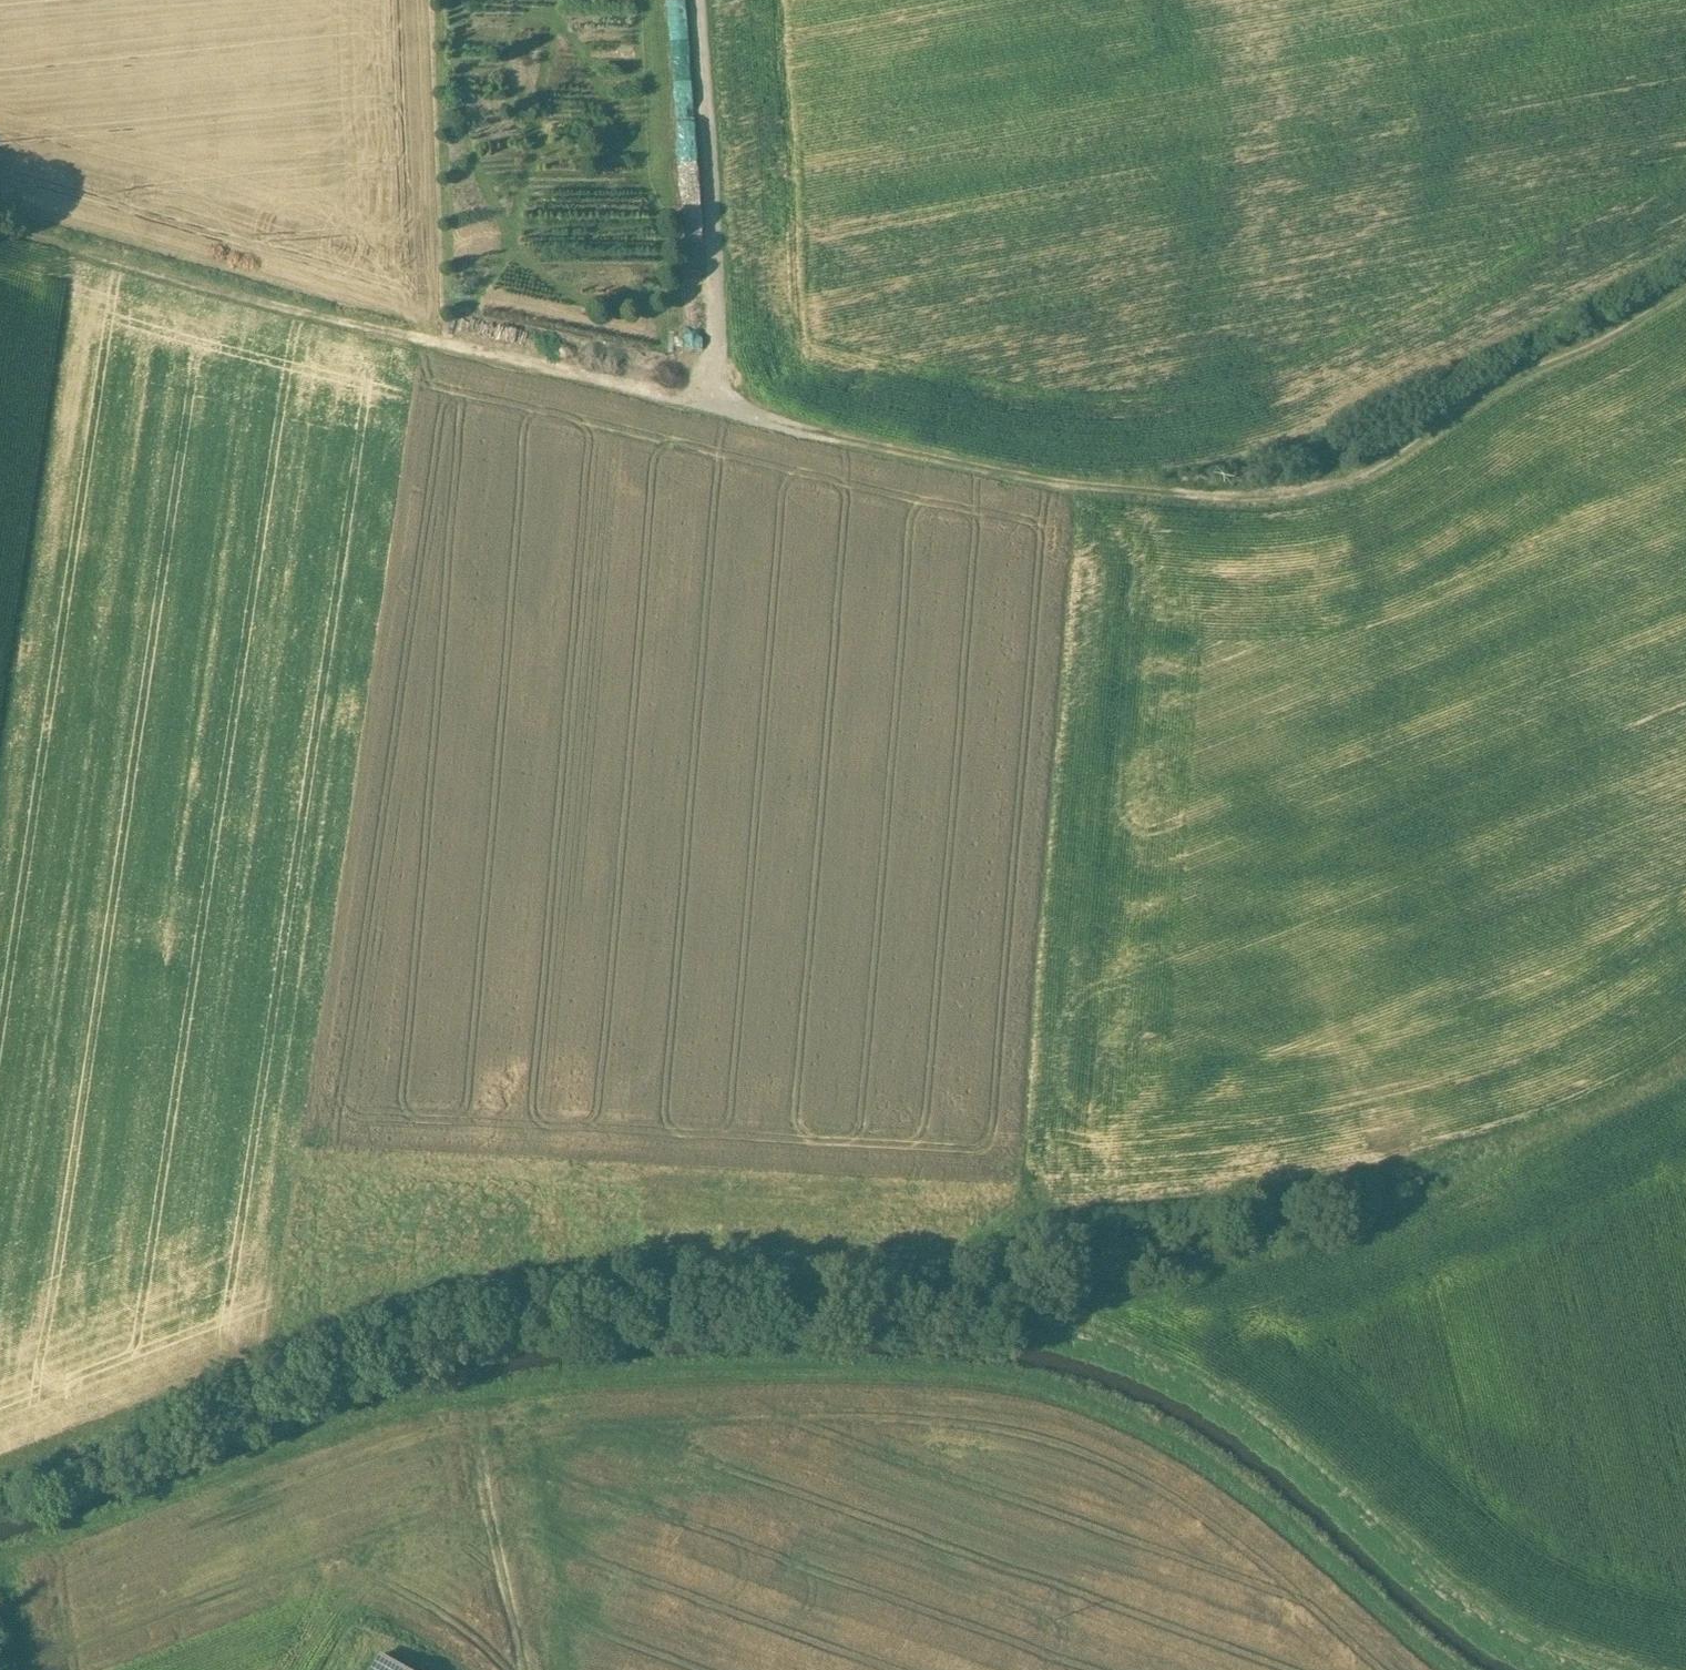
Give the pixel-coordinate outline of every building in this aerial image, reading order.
[(696,41),(694,41),(691,0),(673,0),(680,139),(687,139),(689,164),(703,163),(696,41)] [(373,1669),(406,1669),(382,1656),(373,1669)]
